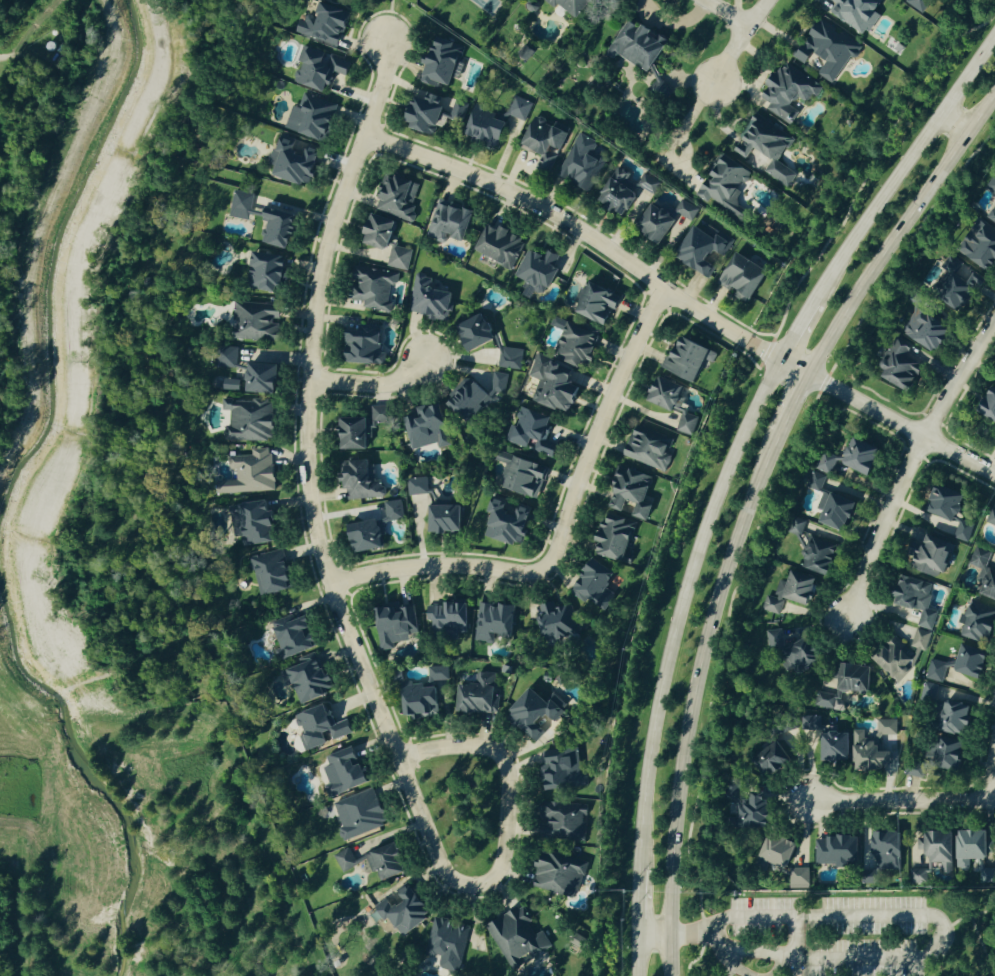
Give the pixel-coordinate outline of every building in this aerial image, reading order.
[(595,0),(548,0),(561,9),(563,6),(583,18),(595,0)] [(819,10),(865,37),(877,16),(872,13),(879,0),(824,0),(819,10)] [(928,3),(924,0),(905,0),(903,3),(920,15),(928,3)] [(354,11),(324,2),(318,23),(303,18),(298,34),(344,47),(354,11)] [(831,85),(856,45),(814,18),(789,57),(802,65),(808,56),(821,64),(815,75),(831,85)] [(620,56),(653,74),(672,41),(647,26),(645,29),(630,20),(610,56),(617,60),(620,56)] [(456,87),(464,53),(457,51),(460,42),(439,37),(432,66),(427,83),(440,87),(441,83),(456,87)] [(332,93),(337,74),(351,77),(354,64),(346,61),(347,57),(305,45),(300,63),(302,64),(297,83),(332,93)] [(751,103),(788,126),(796,112),(787,106),(793,96),(807,105),(819,86),(778,62),(761,89),(760,89),(751,103)] [(455,99),(423,89),(412,125),(437,133),(440,124),(447,126),(449,118),(463,122),(469,104),(455,100),(455,99)] [(288,128),(330,141),(342,103),(306,93),(302,107),(295,105),(288,128)] [(526,122),(534,104),(516,95),(507,113),(526,122)] [(504,143),(510,117),(477,110),(472,136),(504,143)] [(781,162),(795,141),(757,116),(750,126),(755,129),(741,150),(752,157),(759,146),(776,158),(767,171),(791,187),(800,174),(781,162)] [(564,148),(571,131),(538,118),(527,144),(550,154),(554,144),(564,148)] [(599,140),(579,132),(561,176),(594,190),(607,160),(593,154),(599,140)] [(279,173),(314,186),(327,152),(285,136),(280,150),(276,149),(271,164),(281,167),(279,173)] [(745,223),(751,214),(735,203),(755,172),(724,151),(715,165),(721,169),(713,181),(709,179),(698,196),(708,202),(709,200),(745,223)] [(557,154),(545,152),(543,163),(555,166),(557,154)] [(604,201),(632,214),(644,186),(630,180),(634,173),(619,167),(604,201)] [(423,182),(392,173),(381,211),(412,220),(423,182)] [(656,195),(663,183),(647,173),(639,184),(656,195)] [(252,213),(254,213),(256,193),(235,191),(232,217),(251,219),(252,213)] [(467,240),(478,211),(442,198),(429,237),(447,243),(450,234),(467,240)] [(693,221),(700,209),(683,199),(676,212),(693,221)] [(982,218),(994,228),(994,201),(982,218)] [(669,241),(680,216),(653,203),(642,229),(669,241)] [(295,248),(301,217),(268,211),(266,221),(269,221),(265,242),(295,248)] [(392,249),(400,219),(377,213),(369,243),(392,249)] [(528,238),(493,221),(479,250),(515,267),(528,238)] [(717,237),(699,225),(679,254),(711,276),(734,242),(720,233),(717,237)] [(986,228),(970,256),(994,270),(994,233),(986,228)] [(409,271),(413,250),(393,245),(388,266),(409,271)] [(517,275),(537,285),(535,290),(543,294),(548,284),(554,287),(569,259),(551,249),(547,256),(531,248),(517,275)] [(258,250),(250,285),(285,292),(292,257),(258,250)] [(773,271),(741,251),(721,282),(739,294),(738,295),(752,304),(773,271)] [(943,267),(956,276),(949,287),(957,293),(951,301),(966,311),(989,280),(979,272),(977,274),(952,256),(943,267)] [(392,312),(394,303),(390,302),(393,285),(399,285),(401,271),(362,266),(359,287),(354,287),(353,299),(367,301),(365,308),(392,312)] [(412,314),(453,319),(456,291),(434,289),(435,278),(416,275),(412,314)] [(589,282),(620,297),(614,309),(607,305),(605,309),(609,312),(603,325),(575,311),(589,282)] [(942,352),(957,327),(930,312),(935,302),(924,296),(904,330),(942,352)] [(236,339),(283,340),(283,321),(283,304),(237,302),(236,339)] [(501,338),(488,311),(463,324),(475,350),(501,338)] [(559,360),(539,354),(532,375),(542,378),(536,401),(576,412),(584,387),(575,384),(579,367),(585,369),(588,359),(595,361),(603,331),(571,321),(559,360)] [(384,363),(386,324),(360,323),(359,328),(351,328),(350,362),(384,363)] [(664,367),(701,381),(709,360),(716,363),(722,350),(686,336),(678,357),(670,353),(664,367)] [(914,391),(928,367),(910,357),(915,348),(898,339),(890,354),(892,355),(886,366),(891,368),(887,376),(914,391)] [(239,367),(240,347),(220,346),(219,367),(239,367)] [(522,370),(526,350),(504,346),(500,366),(522,370)] [(251,392),(282,393),(283,364),(252,363),(251,392)] [(506,393),(510,375),(498,372),(494,391),(506,393)] [(450,400),(472,420),(495,396),(473,376),(450,400)] [(695,435),(701,414),(685,409),(691,387),(661,378),(654,403),(684,412),(679,431),(695,435)] [(223,389),(242,390),(242,380),(223,379),(223,389)] [(983,412),(994,419),(994,387),(983,412)] [(229,439),(275,441),(277,401),(225,399),(225,410),(230,411),(229,439)] [(440,443),(442,449),(454,446),(444,402),(416,409),(418,415),(407,418),(415,449),(440,443)] [(509,440),(533,450),(534,448),(557,457),(561,446),(549,441),(557,418),(523,404),(516,422),(509,440)] [(372,415),(372,424),(394,423),(394,406),(372,406),(372,415)] [(371,449),(372,417),(347,416),(346,448),(371,449)] [(669,471),(673,456),(671,455),(677,434),(638,422),(627,458),(669,471)] [(875,476),(887,450),(858,437),(846,463),(875,476)] [(279,492),(278,464),(272,464),(272,448),(253,449),(253,456),(230,456),(230,469),(239,469),(239,481),(224,481),(225,493),(279,492)] [(541,498),(552,469),(502,449),(497,460),(508,464),(501,482),(541,498)] [(839,458),(827,452),(809,487),(822,493),(839,458)] [(351,500),(387,496),(385,480),(379,481),(377,459),(347,461),(351,500)] [(652,520),(658,502),(650,499),(657,476),(626,466),(612,507),(627,512),(631,500),(642,503),(637,516),(652,520)] [(431,494),(430,477),(410,478),(411,495),(431,494)] [(960,523),(955,537),(968,543),(975,525),(961,519),(971,495),(941,483),(930,511),(960,523)] [(850,531),(861,502),(827,489),(820,507),(828,510),(824,522),(850,531)] [(489,535),(527,546),(537,510),(496,499),(492,511),(495,512),(489,535)] [(279,542),(276,511),(273,511),(272,500),(244,503),(249,545),(279,542)] [(406,519),(404,500),(387,502),(389,521),(406,519)] [(465,532),(465,505),(434,505),(435,533),(465,532)] [(602,554),(628,562),(640,522),(612,514),(609,524),(606,523),(601,541),(605,542),(602,554)] [(389,547),(383,518),(354,524),(360,553),(389,547)] [(917,567),(939,576),(941,570),(948,573),(960,543),(931,531),(917,567)] [(807,568),(833,576),(843,545),(812,535),(806,555),(810,556),(807,568)] [(988,566),(993,552),(976,546),(970,565),(983,569),(976,591),(994,597),(994,568),(988,566)] [(263,596),(296,589),(287,549),(254,556),(263,596)] [(587,602),(590,598),(610,610),(619,595),(609,590),(620,571),(596,557),(574,595),(587,602)] [(783,614),(786,599),(815,605),(821,579),(795,573),(793,583),(781,580),(777,597),(767,595),(764,610),(783,614)] [(934,630),(939,611),(930,610),(937,583),(906,575),(899,605),(924,610),(920,627),(934,630)] [(541,604),(550,643),(581,636),(574,604),(559,608),(557,601),(541,604)] [(468,602),(430,605),(432,621),(436,620),(438,635),(471,632),(468,602)] [(994,644),(994,643),(994,608),(977,602),(965,635),(994,644)] [(493,642),(495,632),(515,635),(519,605),(504,603),(503,606),(483,603),(478,640),(493,642)] [(421,633),(419,605),(381,608),(385,650),(396,649),(396,642),(413,641),(413,634),(421,633)] [(322,646),(311,615),(297,620),(295,615),(278,621),(284,639),(280,641),(286,659),(322,646)] [(932,632),(917,629),(914,647),(928,650),(932,632)] [(785,630),(769,630),(770,651),(786,650),(785,630)] [(794,646),(802,672),(828,664),(819,638),(794,646)] [(881,665),(896,671),(893,678),(908,684),(920,651),(890,640),(881,665)] [(994,654),(967,645),(959,671),(986,679),(994,654)] [(291,669),(303,704),(329,695),(328,690),(335,687),(322,651),(301,659),(303,665),(291,669)] [(946,682),(949,662),(933,660),(930,680),(946,682)] [(874,665),(845,664),(844,690),(873,692),(874,665)] [(431,681),(451,681),(450,666),(431,667),(431,681)] [(463,684),(462,712),(483,713),(483,712),(498,713),(499,673),(478,672),(478,684),(463,684)] [(936,703),(941,685),(927,682),(922,700),(936,703)] [(442,686),(428,687),(427,683),(407,685),(410,718),(444,715),(442,686)] [(539,741),(548,732),(540,724),(550,714),(557,721),(567,710),(555,698),(551,702),(535,687),(510,713),(539,741)] [(848,696),(821,695),(821,709),(847,710),(848,696)] [(969,735),(971,724),(974,724),(977,705),(949,700),(944,731),(969,735)] [(299,715),(305,735),(303,736),(307,750),(356,733),(351,719),(337,724),(330,704),(299,715)] [(804,730),(827,731),(827,760),(854,760),(854,732),(836,732),(836,726),(823,726),(823,716),(804,716),(804,730)] [(880,735),(899,735),(899,720),(880,720),(880,735)] [(881,751),(881,740),(867,740),(867,730),(858,730),(858,769),(897,769),(897,751),(881,751)] [(926,778),(929,765),(936,764),(966,771),(969,760),(969,758),(970,752),(969,740),(947,735),(945,744),(936,744),(932,743),(929,758),(909,760),(908,765),(908,775),(926,778)] [(768,778),(795,767),(785,742),(758,753),(768,778)] [(328,756),(332,767),(327,768),(332,785),(328,786),(331,796),(376,783),(370,763),(359,766),(357,758),(361,757),(358,747),(328,756)] [(582,752),(570,753),(570,749),(548,751),(550,767),(553,766),(555,791),(573,789),(573,784),(585,783),(582,752)] [(335,803),(348,839),(391,824),(379,788),(335,803)] [(776,827),(774,792),(754,793),(755,805),(744,806),(746,829),(776,827)] [(553,831),(578,840),(582,840),(583,838),(586,829),(586,821),(591,808),(592,804),(551,802),(547,814),(546,819),(553,822),(553,831)] [(994,883),(994,868),(985,868),(985,860),(993,859),(993,830),(962,830),(962,869),(973,869),(973,860),(982,860),(982,883),(994,883)] [(931,869),(916,869),(916,883),(931,883),(931,874),(936,874),(936,863),(944,863),(944,874),(958,874),(958,831),(932,831),(931,869)] [(879,832),(878,869),(905,870),(906,832),(879,832)] [(765,860),(793,868),(801,841),(773,833),(765,860)] [(819,864),(843,864),(843,868),(855,867),(855,863),(862,863),(862,836),(818,837),(819,864)] [(343,871),(371,862),(374,872),(383,870),(386,880),(411,872),(402,843),(360,856),(357,847),(337,853),(343,871)] [(536,887),(576,898),(587,859),(547,848),(536,887)] [(792,889),(812,888),(812,867),(792,868),(792,889)] [(407,938),(438,916),(413,881),(400,889),(408,901),(400,906),(393,896),(378,906),(389,922),(394,919),(407,938)] [(553,949),(528,904),(490,924),(514,968),(535,957),(536,958),(553,949)] [(461,973),(470,925),(436,918),(429,954),(445,957),(442,969),(461,973)]
